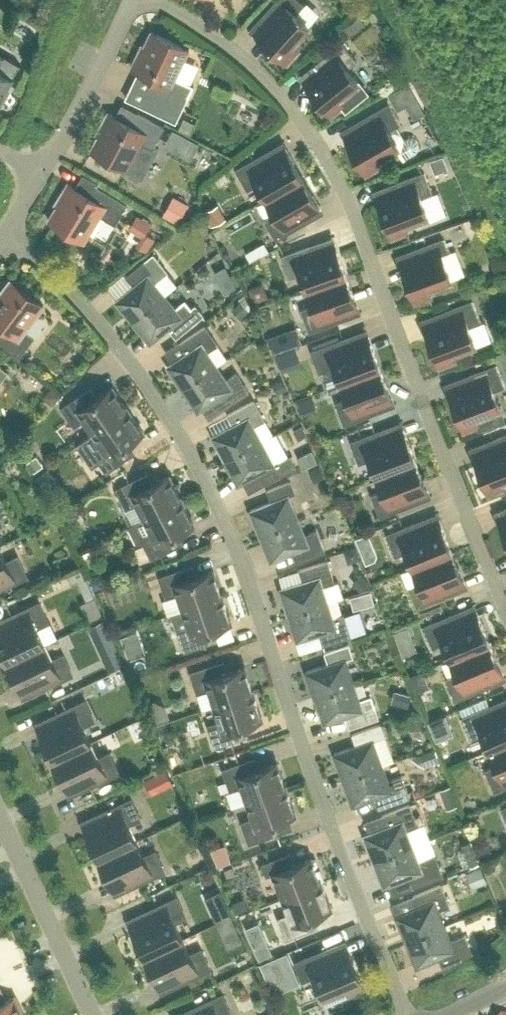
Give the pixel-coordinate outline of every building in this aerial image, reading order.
[(304,3),(301,0),(277,0),(252,28),(287,60),(299,48),(292,42),(309,24),(296,12),(304,3)] [(342,28),(348,35),(365,21),(359,14),(342,28)] [(137,56),(138,57),(133,67),(155,78),(142,104),(176,120),(193,84),(176,76),(189,48),(152,30),(145,44),(143,43),(137,56)] [(346,107),(367,91),(348,67),(357,59),(343,42),(301,75),(331,113),(343,103),(346,107)] [(3,100),(7,92),(6,88),(13,77),(12,77),(20,64),(4,55),(0,53),(0,100),(3,100)] [(396,108),(405,103),(415,97),(406,83),(387,94),(396,108)] [(397,125),(400,123),(389,103),(342,130),(366,172),(381,164),(377,156),(397,145),(404,157),(416,150),(418,145),(417,140),(413,136),(408,136),(405,138),(397,125)] [(98,134),(91,148),(127,168),(128,167),(142,175),(158,147),(154,145),(164,125),(138,111),(132,123),(111,111),(105,121),(103,120),(96,133),(98,134)] [(184,118),(180,127),(188,130),(192,121),(184,118)] [(175,141),(180,132),(173,128),(169,137),(175,141)] [(258,182),(267,197),(303,176),(283,142),(237,169),(248,188),(258,182)] [(425,171),(375,190),(392,235),(407,229),(404,221),(428,212),(422,196),(433,192),(425,171)] [(316,199),(303,176),(267,197),(275,211),(265,217),(276,237),(322,210),(316,199)] [(57,204),(49,218),(84,240),(101,213),(115,222),(127,203),(97,185),(91,195),(71,182),(65,192),(63,191),(55,203),(57,204)] [(167,214),(178,220),(187,203),(177,197),(167,214)] [(258,209),(236,220),(241,231),(263,221),(258,209)] [(149,222),(137,215),(131,225),(143,233),(149,222)] [(270,235),(251,245),(257,255),(275,246),(270,235)] [(301,272),(307,288),(346,274),(333,237),(282,255),(290,276),(301,272)] [(445,238),(399,254),(415,300),(431,294),(428,286),(452,277),(443,253),(449,250),(445,238)] [(116,299),(133,320),(165,293),(155,280),(168,270),(154,252),(127,274),(134,284),(116,299)] [(225,264),(215,270),(218,275),(228,269),(225,264)] [(355,299),(346,274),(307,288),(313,303),(301,308),(309,329),(359,310),(355,299)] [(19,356),(35,336),(25,328),(44,303),(11,278),(2,290),(0,289),(0,322),(5,326),(0,332),(0,342),(19,356)] [(133,320),(150,341),(169,326),(176,335),(203,313),(196,303),(192,306),(185,299),(176,306),(165,293),(133,320)] [(249,308),(241,298),(231,307),(240,317),(249,308)] [(473,300),(422,319),(439,364),(455,358),(452,350),(475,341),(469,325),(481,321),(473,300)] [(218,343),(206,324),(181,341),(187,351),(168,364),(183,387),(217,364),(208,350),(218,343)] [(335,365),(341,381),(380,366),(366,329),(311,350),(319,371),(335,365)] [(286,345),(281,330),(267,335),(272,349),(286,345)] [(8,370),(0,363),(0,381),(8,370)] [(183,387),(198,409),(218,396),(224,406),(249,390),(237,371),(227,377),(217,364),(183,387)] [(480,426),(504,417),(494,389),(505,385),(497,364),(447,383),(464,428),(478,423),(480,426)] [(347,396),(336,401),(344,422),(394,403),(380,366),(341,381),(347,396)] [(282,378),(273,382),(278,392),(287,387),(282,378)] [(87,389),(62,406),(75,424),(85,417),(94,431),(129,407),(113,385),(94,398),(87,389)] [(233,423),(213,434),(225,458),(262,439),(254,424),(265,418),(254,398),(228,413),(233,423)] [(94,431),(77,443),(92,465),(99,460),(107,470),(131,453),(124,443),(144,430),(129,407),(94,431)] [(370,458),(376,473),(415,458),(401,421),(351,441),(359,462),(370,458)] [(471,447),(489,492),(505,486),(501,478),(505,476),(505,433),(471,447)] [(262,439),(225,458),(238,482),(259,471),(265,482),(295,466),(290,455),(275,462),(262,439)] [(425,483),(415,458),(376,473),(383,489),(371,493),(380,514),(430,494),(425,483)] [(309,469),(313,480),(325,475),(320,464),(309,469)] [(116,487),(127,507),(137,501),(145,516),(182,498),(170,473),(149,484),(143,473),(116,487)] [(272,499),(250,508),(261,534),(299,518),(289,493),(295,490),(291,479),(268,488),(272,499)] [(194,522),(182,498),(145,516),(152,531),(142,537),(152,557),(179,543),(173,533),(194,522)] [(80,512),(74,500),(62,505),(69,520),(78,516),(80,512)] [(496,511),(505,534),(505,507),(496,511)] [(407,550),(413,565),(452,549),(437,513),(387,533),(396,554),(407,550)] [(297,561),(325,550),(317,529),(305,533),(299,518),(261,534),(271,559),(293,550),(297,561)] [(368,532),(356,537),(361,548),(369,545),(371,540),(368,532)] [(0,546),(0,587),(27,574),(17,554),(6,559),(0,546)] [(419,581),(408,585),(417,606),(467,586),(452,549),(413,565),(419,581)] [(289,613),(328,600),(344,595),(339,579),(335,581),(328,559),(299,568),(303,579),(280,587),(289,613)] [(178,592),(183,608),(223,594),(214,569),(192,576),(188,565),(159,575),(167,596),(178,592)] [(362,572),(353,580),(360,589),(369,581),(362,572)] [(370,589),(363,591),(367,602),(374,600),(370,589)] [(232,620),(223,594),(183,608),(189,624),(177,628),(185,649),(213,639),(209,628),(232,620)] [(333,616),(328,600),(289,613),(297,639),(319,631),(320,633),(323,643),(352,634),(365,630),(358,608),(333,616)] [(7,660),(45,642),(38,627),(49,622),(39,601),(0,620),(0,644),(7,660)] [(444,641),(451,657),(489,641),(474,604),(425,625),(433,646),(444,641)] [(93,636),(108,629),(103,618),(88,625),(93,636)] [(408,625),(394,630),(398,641),(413,636),(408,625)] [(500,666),(489,641),(451,657),(457,672),(446,677),(455,698),(504,677),(500,666)] [(52,657),(45,642),(7,660),(24,695),(73,672),(63,652),(52,657)] [(329,662),(306,669),(315,695),(355,682),(346,657),(353,654),(349,643),(325,651),(329,662)] [(117,647),(102,654),(108,669),(124,661),(117,647)] [(254,691),(245,665),(223,672),(219,661),(191,670),(198,691),(209,688),(214,704),(254,691)] [(355,682),(315,695),(324,721),(346,714),(350,725),(379,716),(371,694),(360,698),(355,682)] [(240,724),(262,716),(254,691),(214,704),(219,720),(208,723),(215,745),(244,735),(240,724)] [(490,748),(505,741),(505,698),(463,717),(472,737),(483,732),(490,748)] [(41,733),(53,758),(91,740),(84,725),(95,720),(85,699),(36,722),(41,733)] [(445,713),(428,720),(433,731),(450,724),(445,713)] [(410,715),(410,725),(420,725),(420,715),(410,715)] [(334,752),(344,777),(383,763),(394,759),(381,722),(353,732),(357,744),(334,752)] [(98,755),(91,740),(53,758),(70,793),(118,771),(109,750),(98,755)] [(490,748),(496,763),(485,768),(494,789),(505,784),(505,741),(490,748)] [(287,786),(277,761),(255,769),(251,757),(223,767),(230,789),(242,785),(247,800),(287,786)] [(383,763),(344,777),(353,803),(375,795),(379,806),(410,795),(402,774),(389,779),(383,763)] [(152,792),(163,787),(174,782),(167,767),(145,778),(149,787),(152,792)] [(450,784),(440,788),(443,795),(453,792),(450,784)] [(273,820),(296,812),(287,786),(247,800),(253,816),(242,820),(249,841),(277,831),(273,820)] [(87,831),(99,856),(137,838),(130,823),(141,818),(131,798),(82,820),(87,831)] [(374,859),(413,844),(430,837),(424,821),(418,824),(410,803),(382,814),(386,825),(364,833),(374,859)] [(430,837),(413,844),(374,859),(384,884),(406,875),(411,887),(443,874),(435,853),(436,852),(430,837)] [(144,853),(137,838),(99,856),(116,892),(164,869),(155,848),(144,853)] [(471,864),(479,861),(470,839),(462,842),(471,864)] [(262,862),(267,873),(273,871),(283,896),(322,881),(312,856),(290,864),(285,853),(262,862)] [(233,864),(225,868),(228,876),(236,872),(233,864)] [(467,870),(471,879),(478,882),(487,879),(481,864),(467,870)] [(289,912),(278,916),(286,937),(314,926),(310,915),(332,906),(322,881),(283,896),(289,912)] [(418,905),(396,914),(407,939),(445,923),(439,908),(450,903),(441,882),(413,894),(418,905)] [(133,929),(145,954),(183,937),(176,921),(187,916),(177,896),(128,919),(133,929)] [(445,923),(407,939),(417,964),(439,955),(445,969),(472,951),(465,933),(452,939),(445,923)] [(190,952),(183,937),(145,954),(162,990),(210,967),(201,947),(190,952)] [(346,940),(324,949),(296,961),(305,983),(316,978),(323,994),(346,985),(350,994),(365,987),(351,952),(346,940)] [(271,950),(269,944),(261,941),(255,944),(260,955),(271,950)] [(14,995),(3,1000),(0,994),(3,993),(0,987),(0,1014),(24,1014),(14,995)] [(222,993),(175,1014),(231,1014),(232,1014),(222,993)]
